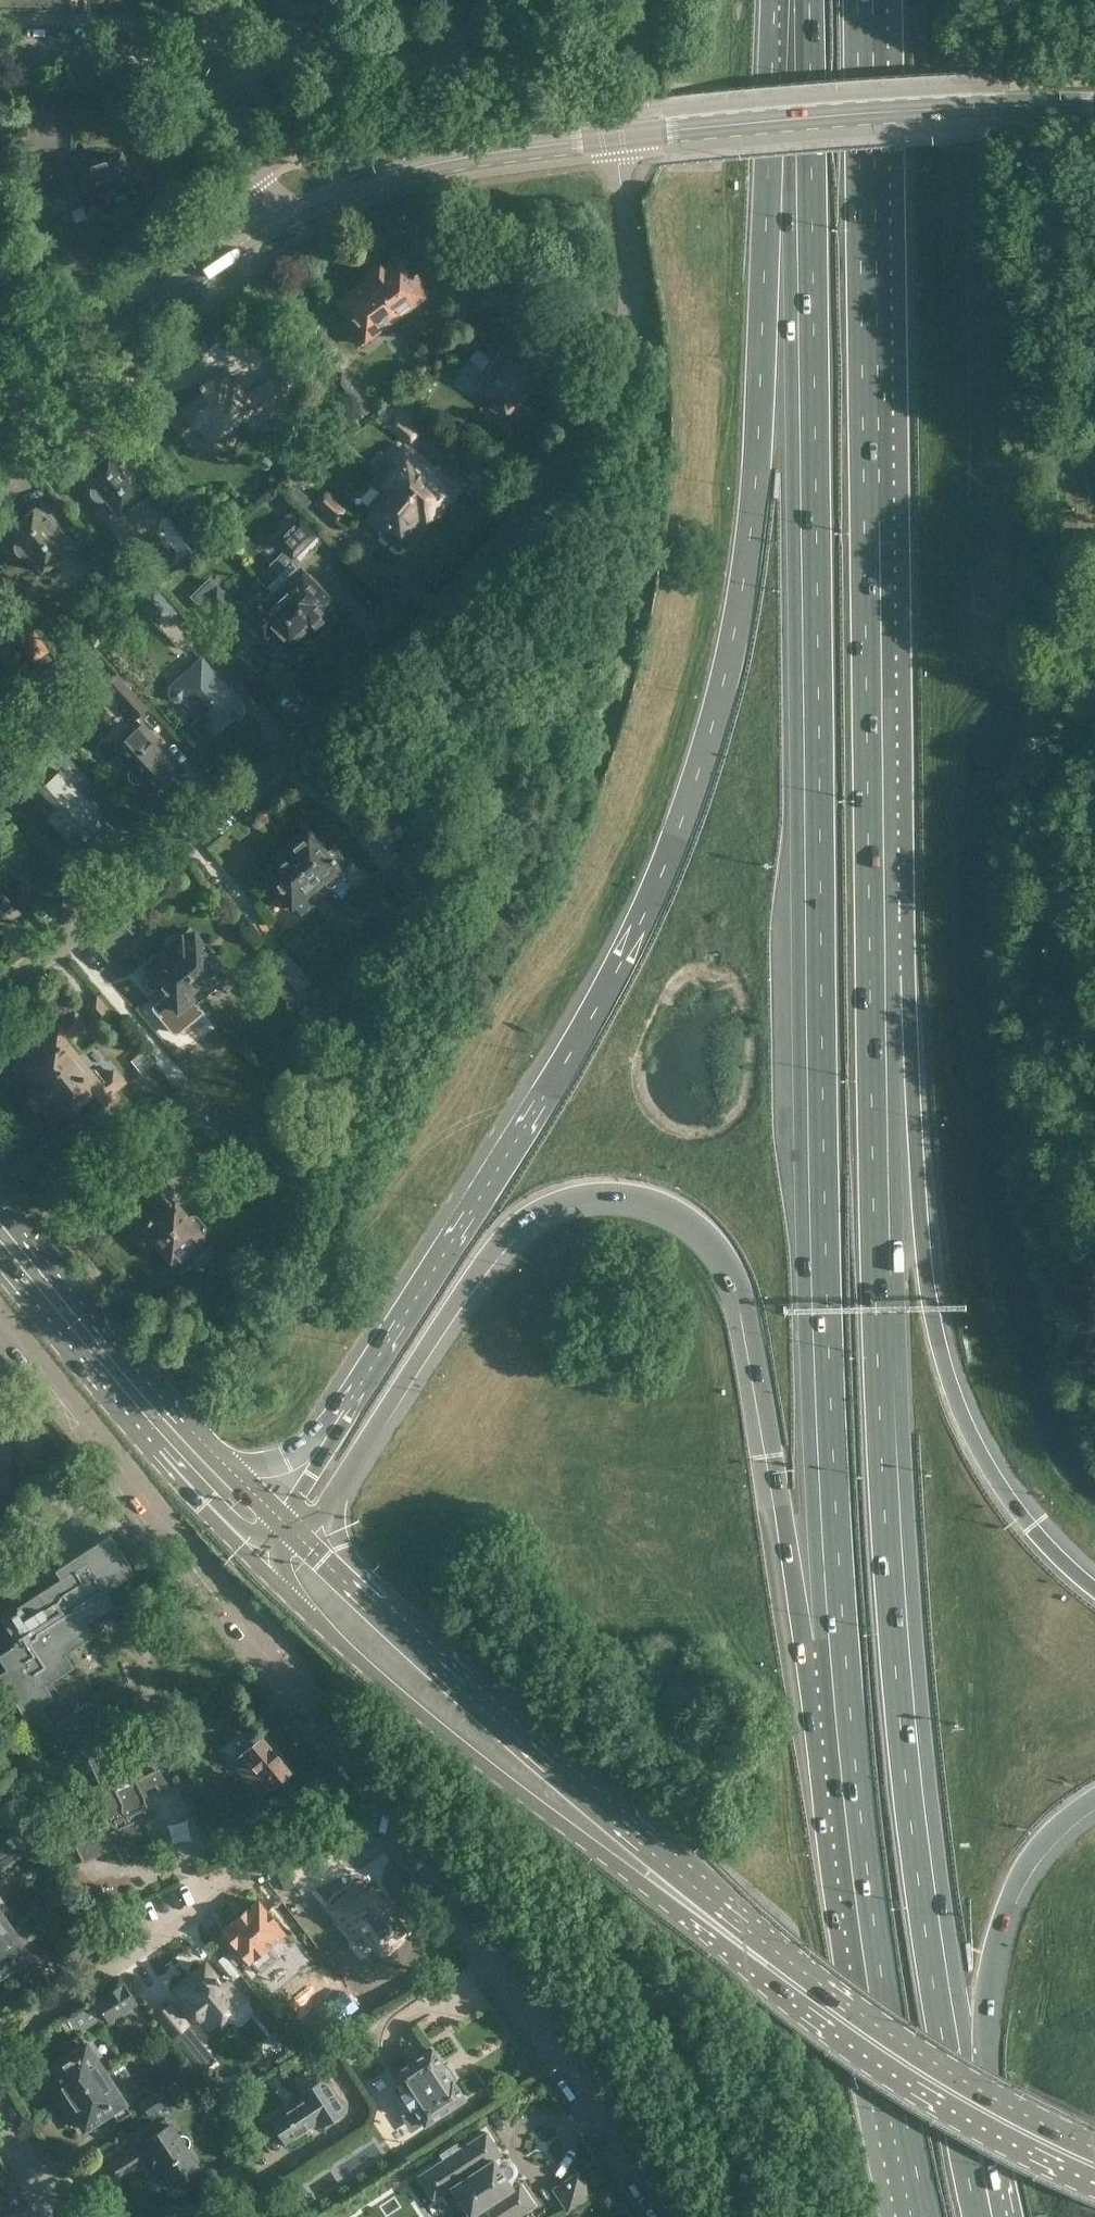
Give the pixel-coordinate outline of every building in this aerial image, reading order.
[(97,163),(93,153),(91,147),(69,155),(71,160),(79,184),(73,186),(80,206),(102,198),(104,203),(109,201),(111,207),(134,199),(120,155),(97,163)] [(36,167),(46,198),(65,191),(55,160),(36,167)] [(371,277),(366,280),(394,320),(429,294),(416,276),(410,280),(395,260),(381,270),(379,266),(368,274),(371,277)] [(495,279),(483,294),(505,312),(517,297),(495,279)] [(394,320),(366,280),(336,302),(351,323),(346,326),(359,345),(394,320)] [(546,333),(525,320),(508,347),(512,349),(492,382),(501,388),(493,403),(494,409),(503,414),(507,413),(514,402),(516,403),(539,364),(531,359),(546,333)] [(442,337),(430,337),(430,354),(442,354),(442,337)] [(251,427),(299,393),(283,370),(272,378),(245,397),(226,371),(203,387),(202,385),(199,387),(203,394),(170,417),(184,435),(201,423),(213,441),(245,419),(251,427)] [(311,376),(348,426),(368,411),(362,402),(364,400),(343,371),(329,381),(325,376),(311,376)] [(397,411),(387,425),(409,439),(419,428),(397,411)] [(389,480),(429,515),(451,490),(403,448),(392,461),(400,467),(389,480)] [(133,476),(124,464),(127,462),(117,449),(85,472),(93,484),(91,485),(90,486),(89,488),(89,490),(88,492),(89,494),(89,495),(90,497),(91,498),(92,500),(93,500),(95,501),(98,502),(100,502),(103,501),(104,500),(117,517),(149,493),(136,474),(133,476)] [(429,515),(389,480),(379,472),(370,483),(379,491),(378,492),(384,497),(367,516),(382,529),(377,534),(398,552),(429,515)] [(327,490),(314,504),(332,521),(345,507),(327,490)] [(204,542),(172,497),(171,496),(160,505),(173,522),(163,529),(183,557),(204,542)] [(15,540),(14,541),(13,542),(13,544),(12,545),(12,547),(12,549),(13,550),(13,552),(14,553),(16,555),(17,556),(18,556),(20,557),(22,557),(25,556),(26,556),(28,555),(40,572),(73,549),(59,530),(57,531),(48,519),(50,517),(41,504),(8,528),(16,539),(15,540)] [(266,588),(308,632),(312,636),(341,608),(328,594),(325,597),(293,564),(297,560),(293,556),(317,534),(301,517),(287,529),(284,525),(273,536),(286,550),(271,564),(281,574),(267,587),(266,588)] [(115,608),(126,600),(95,556),(83,564),(115,608)] [(289,650),(308,632),(266,588),(267,587),(258,577),(247,587),(251,591),(238,604),(252,619),(249,622),(272,646),(277,647),(282,643),(289,650)] [(203,598),(221,616),(235,603),(216,585),(203,598)] [(177,612),(153,586),(135,602),(159,628),(177,612)] [(24,622),(10,632),(31,660),(45,650),(24,622)] [(84,639),(93,648),(102,639),(93,630),(84,639)] [(171,686),(173,687),(170,692),(171,696),(174,700),(179,701),(183,699),(212,731),(225,719),(230,720),(236,719),(240,715),(242,710),(241,704),(242,703),(202,658),(171,686)] [(135,723),(149,710),(115,673),(101,686),(135,723)] [(158,741),(143,724),(115,750),(131,767),(128,772),(128,777),(130,781),(134,784),(139,784),(144,782),(153,792),(181,766),(167,750),(165,752),(157,742),(158,741)] [(112,828),(78,791),(90,779),(55,742),(43,754),(61,772),(41,790),(58,808),(48,817),(66,836),(76,828),(83,835),(82,836),(84,839),(85,838),(92,846),(112,828)] [(285,850),(316,888),(325,881),(328,886),(334,886),(343,879),(343,873),(340,868),(347,862),(334,846),(326,852),(319,843),(321,841),(312,830),(309,832),(308,831),(285,850)] [(293,907),(316,888),(285,850),(284,850),(285,851),(275,859),(277,861),(264,872),(281,893),(278,896),(287,906),(290,904),(293,907)] [(417,889),(399,867),(386,878),(403,899),(417,889)] [(12,904),(0,889),(0,914),(12,904)] [(35,904),(43,914),(50,908),(41,898),(35,904)] [(170,952),(206,996),(219,985),(224,990),(235,980),(195,931),(185,939),(182,935),(181,936),(180,935),(178,934),(177,934),(175,933),(173,934),(172,934),(170,935),(169,936),(168,937),(167,938),(167,939),(167,941),(167,942),(167,944),(167,945),(168,946),(167,948),(170,952)] [(270,955),(299,991),(312,980),(283,944),(270,955)] [(212,1003),(206,996),(170,952),(144,973),(148,978),(147,982),(148,987),(151,989),(154,990),(158,989),(178,1015),(195,1001),(203,1011),(212,1003)] [(307,1001),(299,991),(270,955),(258,964),(275,986),(277,985),(296,1010),(307,1001)] [(98,995),(86,1005),(102,1023),(113,1014),(98,995)] [(309,1003),(299,1010),(310,1024),(319,1016),(309,1003)] [(42,1085),(78,1056),(84,1052),(71,1036),(86,1024),(77,1013),(66,1022),(64,1020),(19,1056),(42,1085)] [(78,1056),(42,1085),(36,1090),(47,1104),(43,1107),(54,1120),(83,1097),(95,1112),(115,1096),(111,1091),(124,1081),(115,1070),(105,1078),(96,1067),(91,1072),(78,1056)] [(194,1109),(215,1092),(198,1072),(178,1089),(194,1109)] [(274,1102),(274,1100),(274,1099),(273,1098),(273,1096),(272,1095),(271,1094),(269,1093),(268,1093),(267,1092),(265,1092),(264,1092),(262,1093),(261,1093),(260,1094),(259,1095),(258,1096),(257,1098),(257,1099),(257,1100),(257,1102),(257,1103),(258,1105),(259,1106),(260,1107),(261,1108),(262,1108),(264,1109),(265,1109),(267,1109),(268,1108),(269,1108),(271,1107),(272,1106),(273,1105),(273,1103),(274,1102)] [(209,1108),(200,1116),(208,1126),(218,1119),(209,1108)] [(205,1233),(206,1226),(197,1216),(189,1215),(186,1217),(173,1201),(178,1197),(163,1179),(167,1176),(157,1162),(135,1181),(155,1204),(143,1214),(147,1219),(144,1222),(145,1224),(135,1232),(147,1246),(154,1241),(175,1267),(179,1265),(182,1265),(191,1258),(191,1254),(194,1251),(190,1245),(205,1233)] [(114,1604),(105,1589),(134,1571),(111,1533),(55,1569),(0,1604),(0,1678),(24,1716),(53,1698),(45,1684),(74,1666),(65,1654),(94,1635),(86,1622),(114,1604)] [(97,1698),(48,1728),(59,1745),(77,1734),(85,1749),(104,1741),(95,1724),(108,1716),(97,1698)] [(260,1796),(290,1771),(263,1738),(233,1762),(260,1796)] [(158,1852),(145,1823),(157,1817),(135,1767),(105,1780),(111,1792),(65,1812),(72,1827),(68,1829),(83,1863),(116,1848),(124,1867),(158,1852)] [(161,1796),(172,1791),(159,1771),(152,1774),(161,1796)] [(212,1771),(198,1779),(222,1815),(235,1806),(212,1771)] [(256,1799),(234,1817),(250,1836),(272,1819),(256,1799)] [(28,1852),(17,1835),(0,1846),(0,1868),(1,1870),(28,1852)] [(304,1865),(284,1878),(293,1893),(314,1880),(304,1865)] [(378,1886),(325,1921),(336,1937),(348,1928),(374,1967),(414,1940),(378,1886)] [(9,1927),(0,1913),(9,1907),(0,1893),(0,1933),(9,1927)] [(260,1901),(223,1931),(236,1947),(237,1946),(256,1969),(260,1973),(261,1972),(280,1957),(270,1945),(285,1933),(260,1901)] [(9,1927),(0,1933),(0,1974),(16,1964),(22,1973),(34,1966),(9,1927)] [(69,1965),(95,1948),(83,1928),(56,1944),(69,1965)] [(417,1961),(392,1976),(399,1988),(424,1973),(417,1961)] [(186,1979),(175,1988),(197,2014),(195,2016),(196,2017),(198,2016),(203,2022),(208,2028),(244,1999),(228,1979),(221,1984),(219,1981),(220,1980),(216,1976),(215,1977),(205,1964),(190,1976),(196,1983),(191,1986),(186,1979)] [(97,2000),(106,2014),(110,2021),(136,2003),(123,1983),(97,2000)] [(357,2002),(345,2010),(353,2022),(365,2014),(357,2002)] [(171,2004),(156,2015),(185,2052),(200,2039),(171,2004)] [(74,2052),(46,2069),(55,2083),(50,2087),(60,2102),(105,2073),(95,2058),(100,2055),(90,2038),(85,2042),(80,2033),(79,2034),(67,2041),(74,2052)] [(432,2048),(392,2075),(403,2092),(396,2097),(407,2113),(414,2109),(425,2125),(465,2099),(453,2080),(451,2082),(442,2069),(445,2068),(432,2048)] [(130,2112),(105,2073),(60,2102),(70,2118),(75,2114),(84,2129),(112,2111),(117,2120),(130,2112)] [(303,2100),(318,2122),(321,2127),(347,2110),(326,2077),(299,2094),(303,2100)] [(149,2116),(170,2101),(162,2088),(140,2102),(149,2116)] [(318,2122),(303,2100),(271,2121),(286,2143),(318,2122)] [(178,2135),(169,2121),(133,2144),(134,2145),(103,2166),(112,2179),(142,2159),(151,2173),(161,2166),(172,2183),(198,2166),(187,2148),(189,2146),(190,2145),(190,2143),(191,2142),(191,2141),(190,2139),(190,2138),(189,2137),(188,2136),(187,2136),(185,2135),(183,2134),(182,2134),(179,2135),(178,2135)] [(433,2198),(451,2187),(470,2215),(467,2216),(516,2216),(534,2205),(520,2183),(513,2188),(494,2159),(501,2154),(487,2132),(460,2149),(457,2144),(441,2154),(445,2159),(419,2176),(433,2198)] [(578,2172),(553,2189),(568,2212),(593,2195),(578,2172)]
